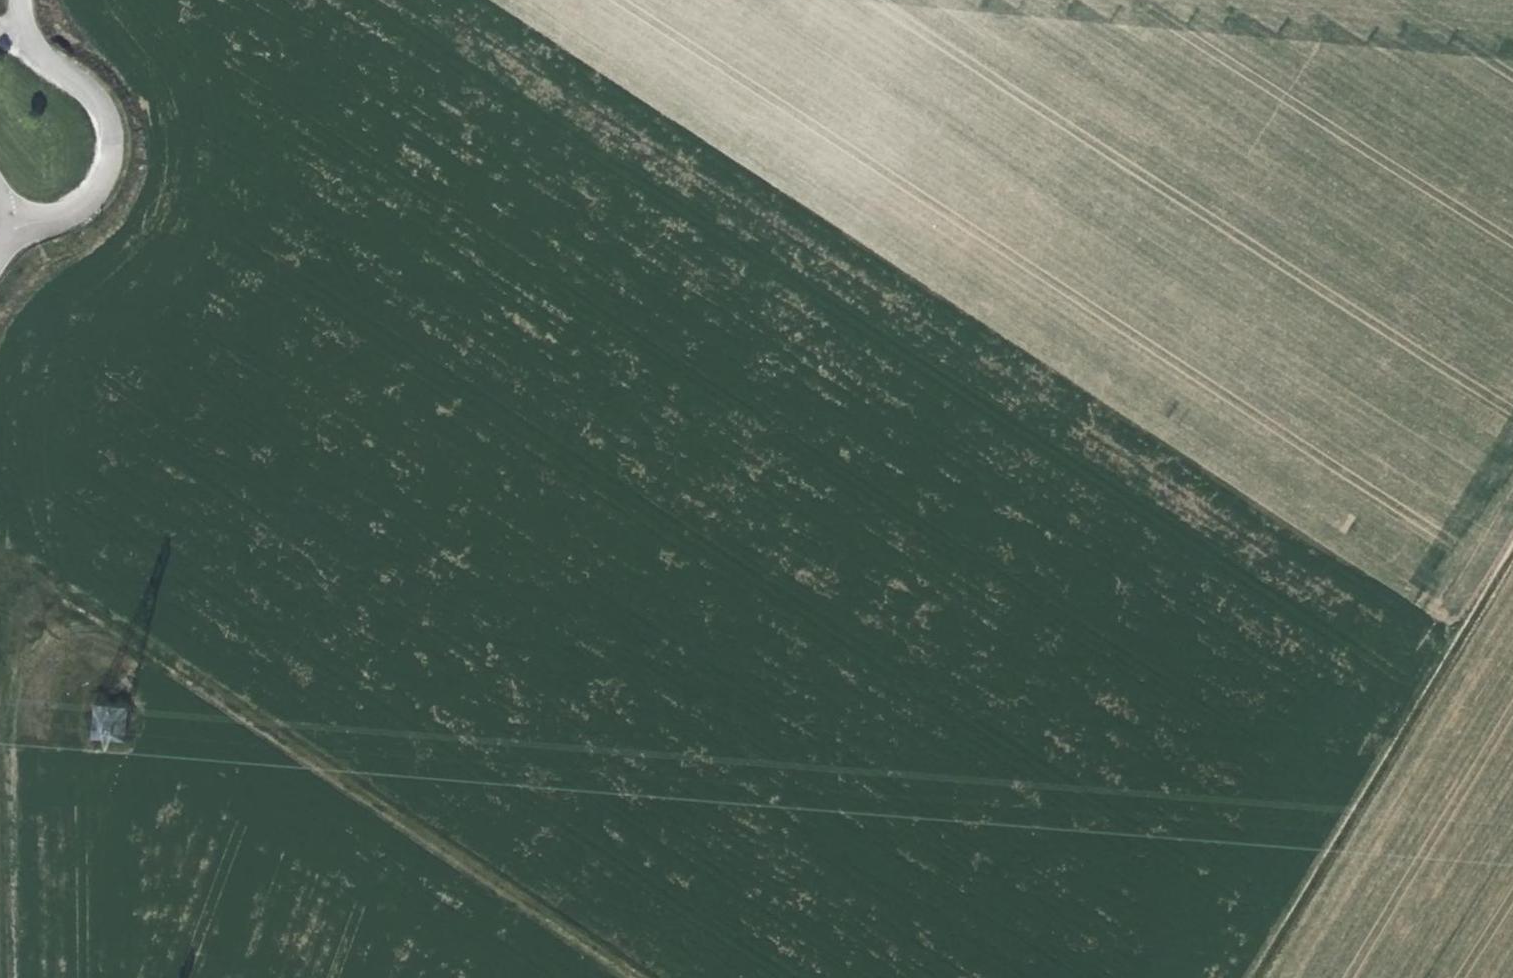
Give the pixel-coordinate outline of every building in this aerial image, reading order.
[(92,705),(89,737),(123,741),(127,709),(92,705)]
